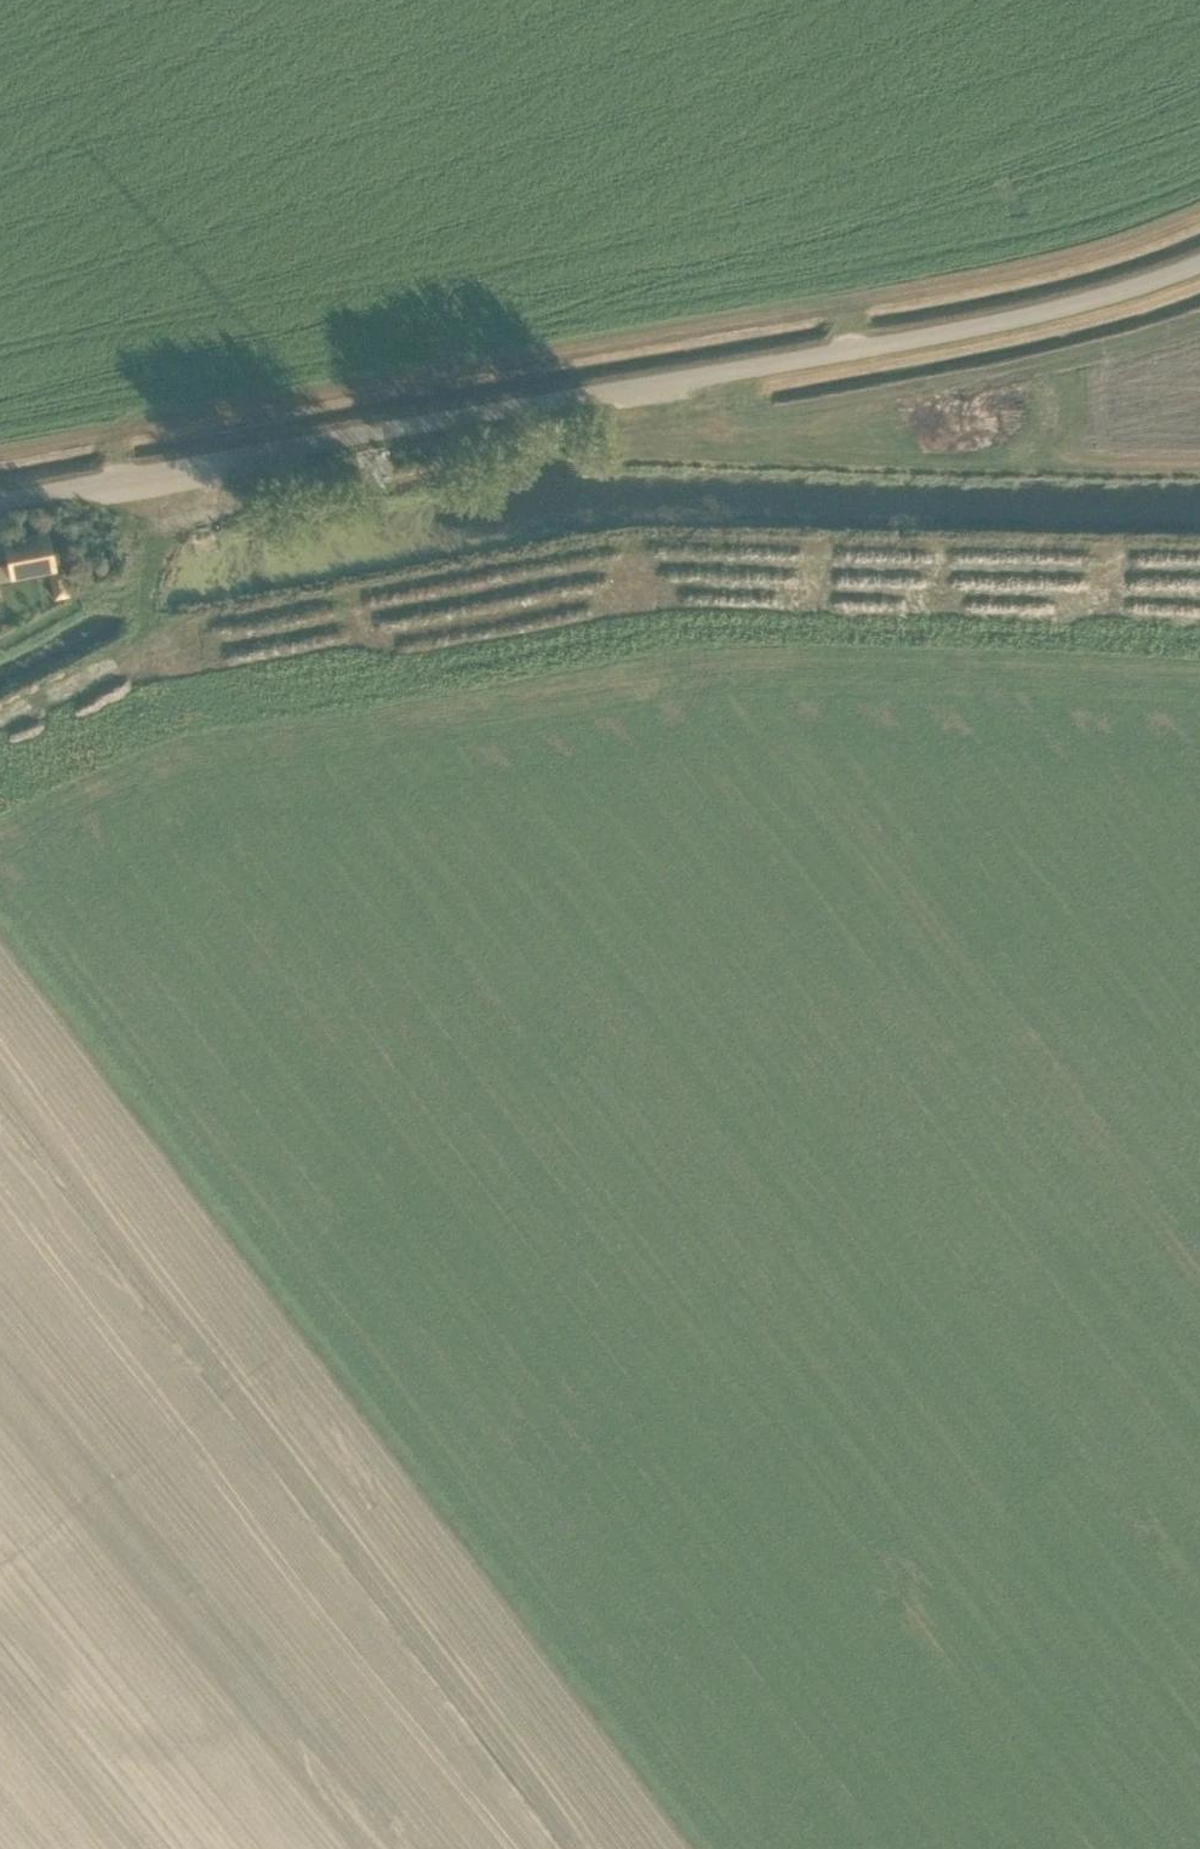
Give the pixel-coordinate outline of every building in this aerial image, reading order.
[(4,539),(11,579),(57,571),(50,531),(4,539)] [(71,595),(66,571),(49,574),(53,598),(71,595)]
